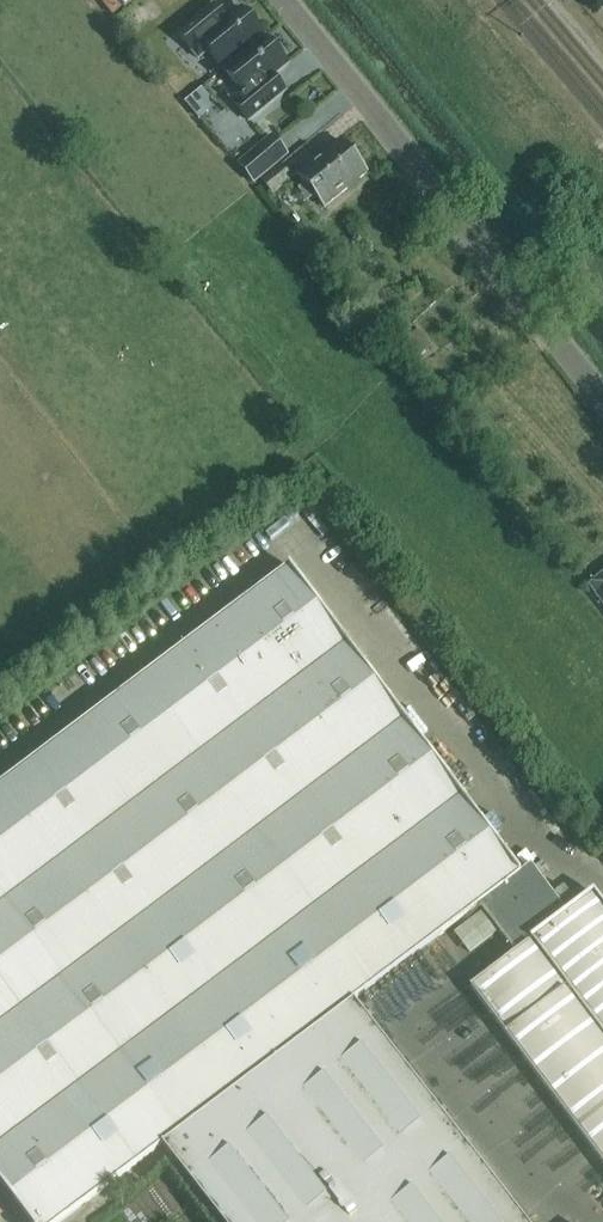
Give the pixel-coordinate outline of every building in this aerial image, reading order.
[(114,15),(133,0),(103,0),(114,15)] [(209,52),(224,70),(265,37),(255,25),(256,21),(249,12),(246,12),(243,9),(242,9),(227,21),(222,25),(210,10),(179,35),(198,59),(199,60),(209,52)] [(265,37),(224,70),(240,89),(230,98),(239,108),(249,121),(280,96),(267,81),(273,77),(288,65),(285,61),(286,57),(279,49),(275,49),(265,37)] [(271,142),(237,169),(252,188),(286,160),(271,142)] [(352,158),(338,142),(295,177),(321,210),(364,174),(360,169),(363,166),(355,156),(352,158)] [(273,194),(292,179),(281,166),(263,181),(273,194)] [(413,362),(432,347),(418,330),(399,345),(413,362)] [(520,873),(290,567),(0,784),(0,1182),(31,1221),(60,1221),(168,1142),(188,1168),(182,1172),(222,1221),(526,1221),(353,1001),(520,873)] [(589,586),(602,605),(602,576),(589,586)] [(531,865),(480,906),(516,954),(470,988),(602,1164),(602,906),(594,894),(574,910),(568,901),(561,905),(531,865)]
